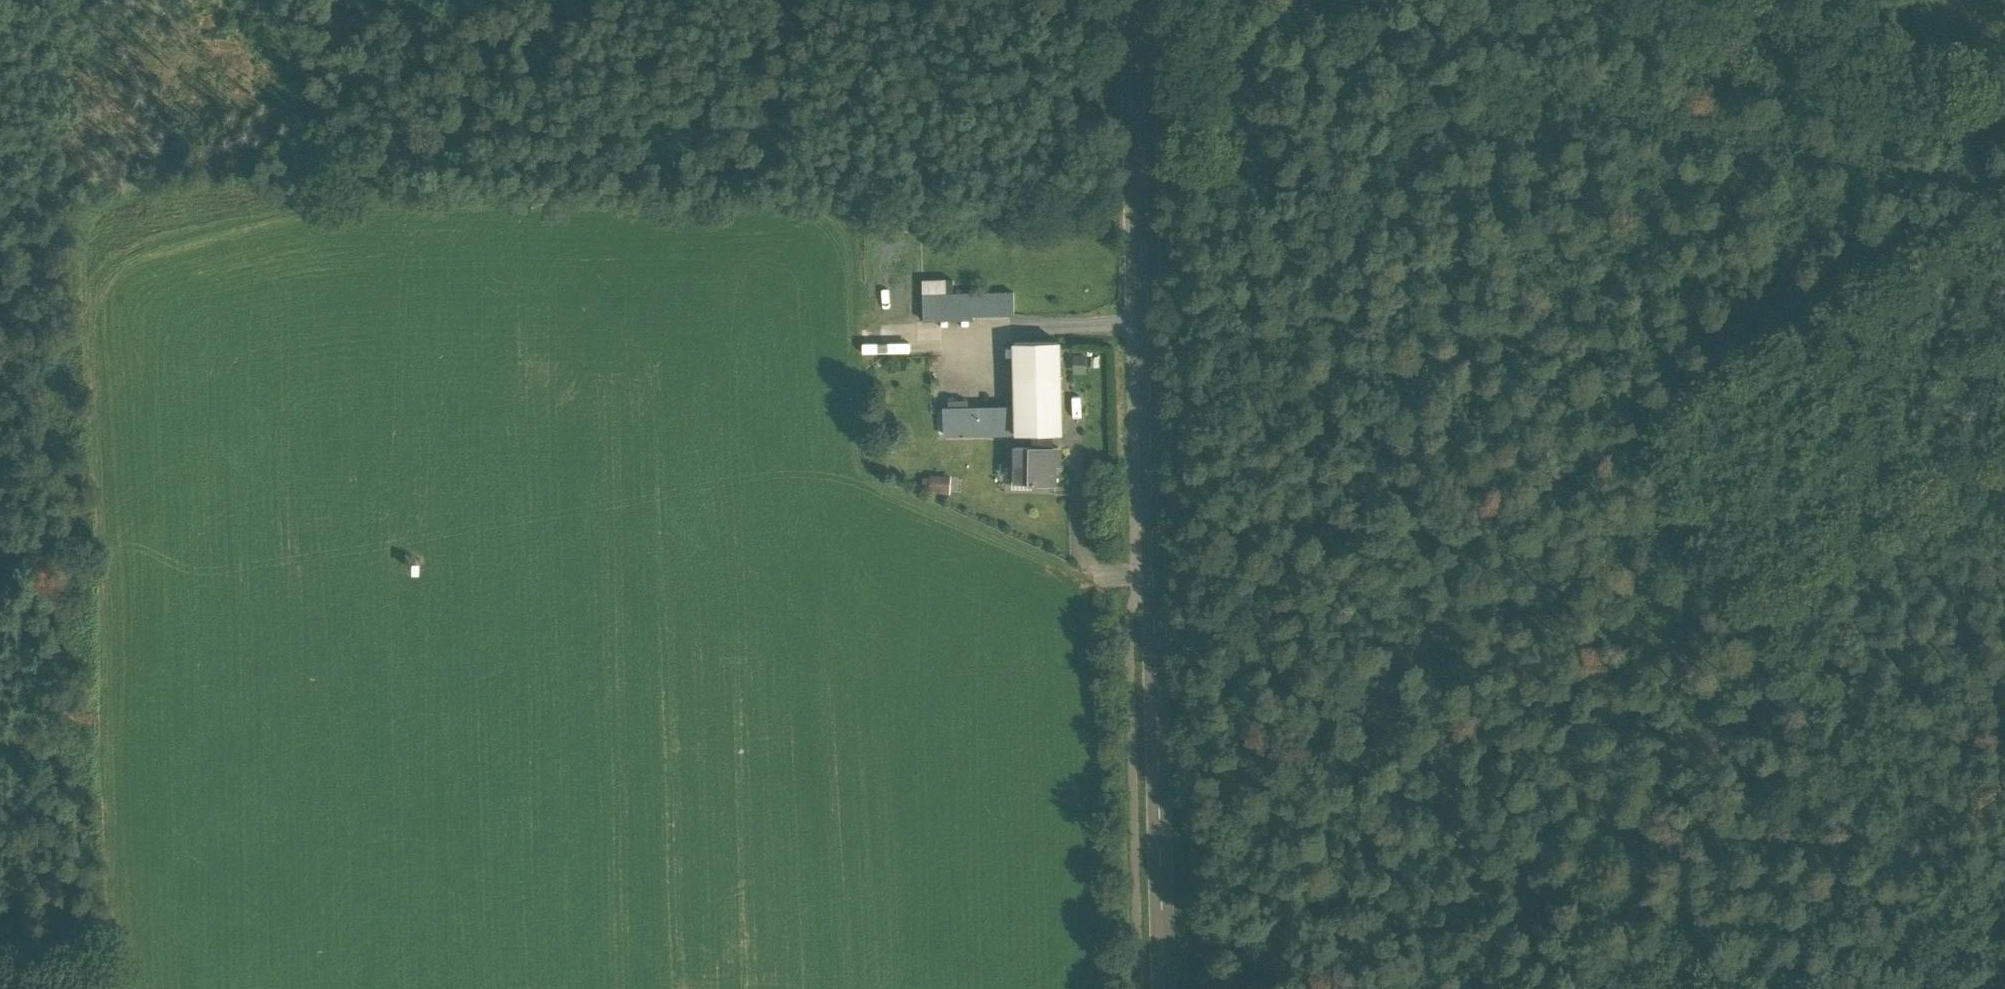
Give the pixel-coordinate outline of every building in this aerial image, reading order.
[(1014,292),(922,292),(923,319),(973,318),(973,314),(1014,314),(1014,292)] [(1035,339),(1035,342),(1013,342),(1015,415),(1015,432),(1015,433),(1017,433),(1017,432),(1022,432),(1056,433),(1062,432),(1060,342),(1038,342),(1038,339),(1035,339)] [(999,409),(967,410),(966,401),(949,401),(950,410),(943,410),(944,433),(1015,432),(1015,415),(999,415),(999,409)] [(1056,433),(1022,432),(1021,445),(1015,445),(1015,481),(1030,481),(1030,483),(1055,483),(1056,464),(1060,464),(1060,445),(1056,445),(1056,433)]
